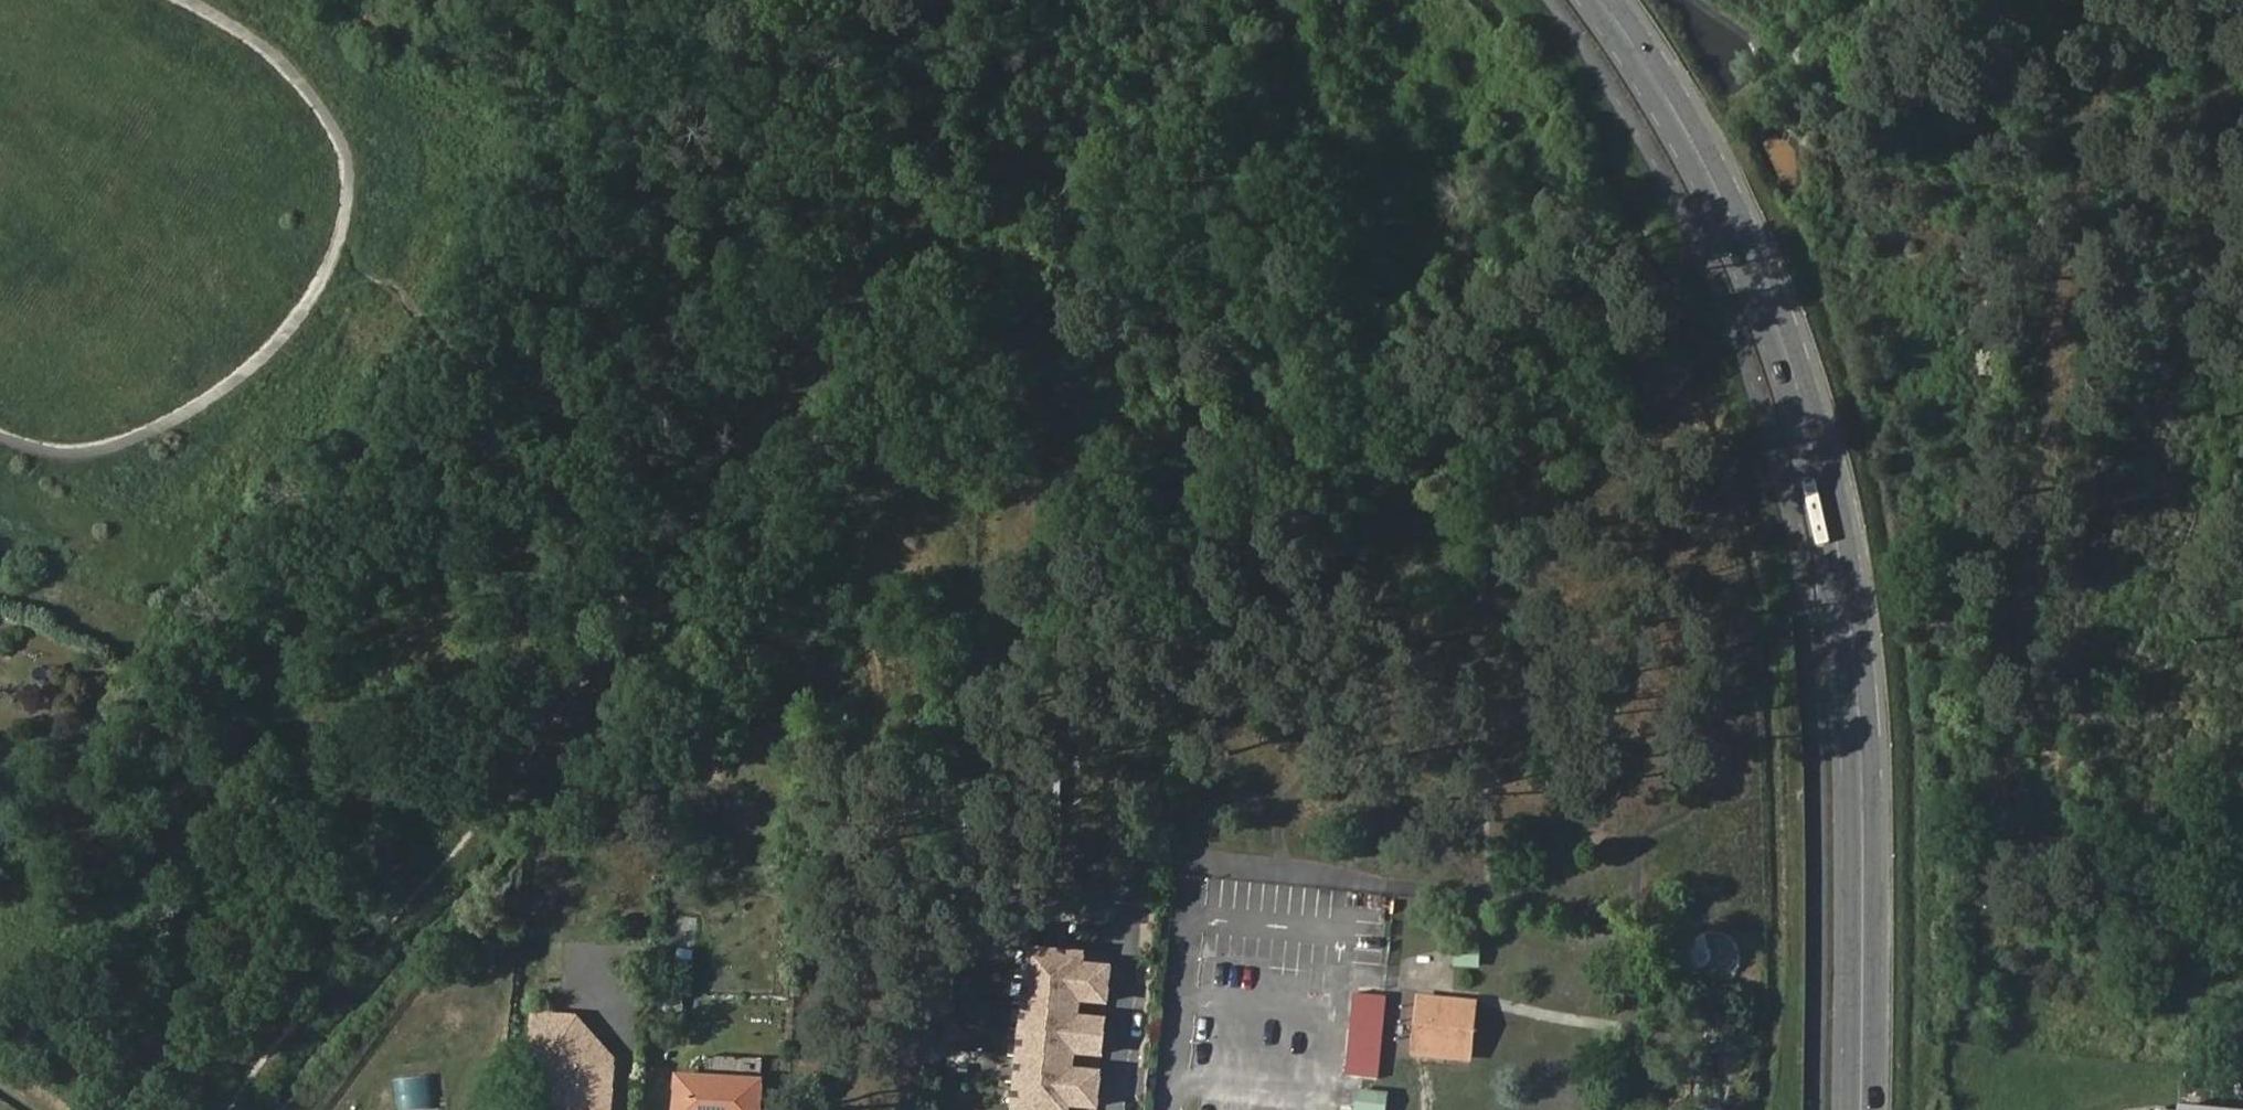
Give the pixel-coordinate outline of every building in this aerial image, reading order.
[(1451,965),(1478,967),(1479,949),(1453,947),(1451,965)] [(1029,949),(1014,1109),(1025,1109),(1066,1109),(1067,1103),(1095,1105),(1098,1073),(1070,1070),(1072,1051),(1100,1053),(1103,1020),(1075,1017),(1077,998),(1105,1000),(1108,968),(1080,965),(1081,954),(1029,949)] [(1384,996),(1354,993),(1347,1077),(1376,1079),(1384,996)] [(1418,999),(1413,1053),(1468,1058),(1472,1004),(1418,999)] [(611,1058),(574,1020),(533,1018),(531,1057),(554,1058),(566,1070),(563,1109),(608,1109),(609,1091),(604,1085),(604,1075),(610,1075),(611,1058)] [(566,1070),(554,1058),(531,1057),(530,1068),(547,1069),(544,1109),(563,1109),(566,1070)] [(675,1109),(757,1109),(758,1079),(677,1076),(675,1109)] [(1387,1090),(1355,1088),(1354,1109),(1385,1109),(1387,1090)] [(2183,1101),(2182,1106),(2182,1109),(2242,1109),(2242,1107),(2183,1101)]
